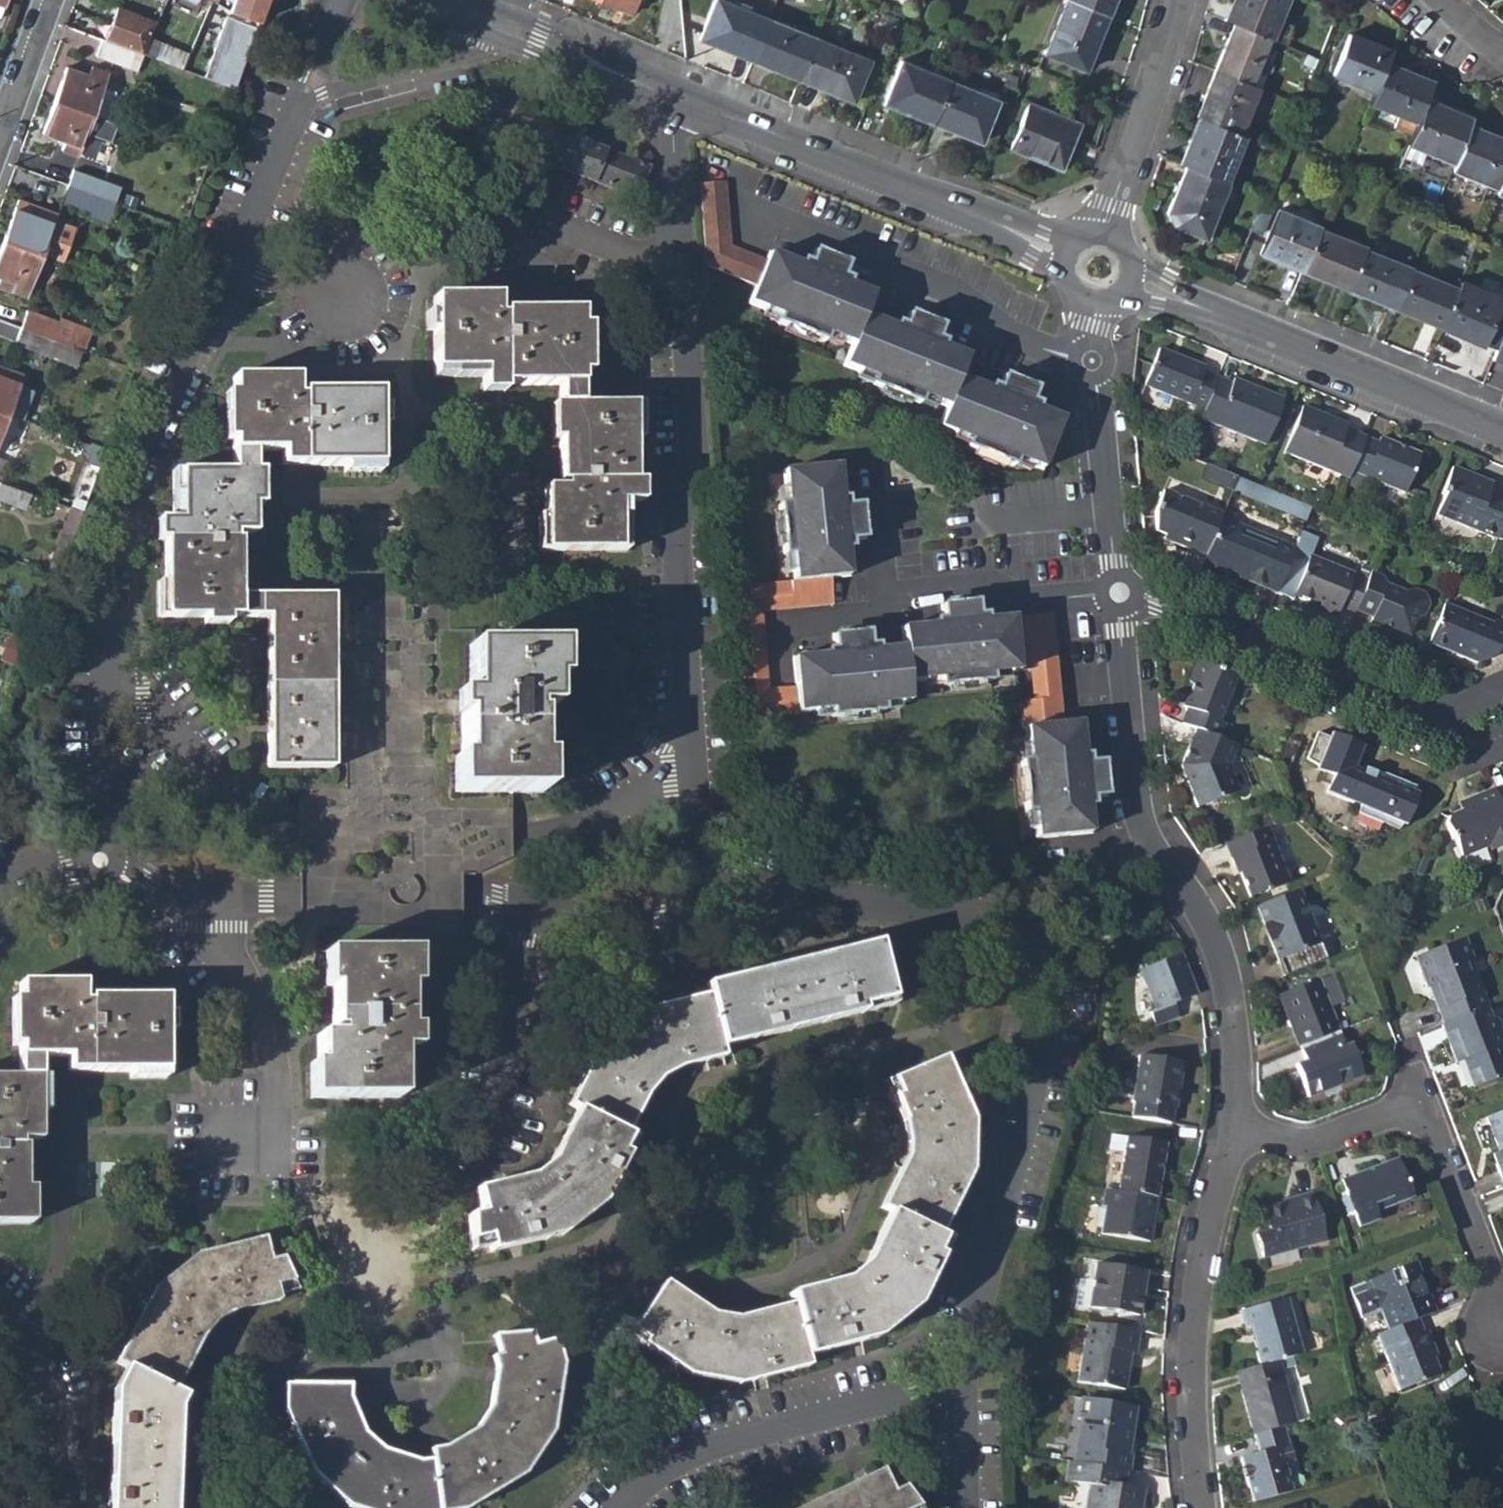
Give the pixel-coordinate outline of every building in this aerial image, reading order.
[(258,25),(267,0),(234,0),(229,14),(258,25)] [(628,13),(634,0),(599,0),(628,13)] [(751,60),(769,16),(728,0),(712,0),(697,38),(751,60)] [(1107,15),(1071,0),(1062,0),(1041,51),(1085,70),(1107,15)] [(1107,15),(1113,0),(1071,0),(1107,15)] [(1221,19),(1228,23),(1268,39),(1285,0),(1228,0),(1221,19)] [(155,21),(115,6),(103,40),(141,55),(155,21)] [(815,36),(769,16),(751,60),(798,79),(815,36)] [(235,89),(257,28),(226,17),(204,77),(235,89)] [(1249,83),(1268,39),(1228,23),(1210,67),(1249,83)] [(1330,71),(1373,89),(1384,62),(1389,50),(1344,33),(1330,71)] [(866,56),(815,36),(798,79),(848,99),(866,56)] [(135,71),(141,55),(103,40),(101,39),(95,55),(135,71)] [(882,103),(929,122),(947,78),(900,58),(882,103)] [(1393,127),(1411,133),(1424,101),(1432,80),(1384,62),(1373,89),(1368,104),(1396,116),(1393,127)] [(64,67),(52,101),(92,115),(108,72),(90,67),(87,75),(64,67)] [(1210,67),(1191,114),(1194,115),(1239,134),(1258,87),(1249,83),(1210,67)] [(994,97),(947,78),(929,122),(977,141),(994,97)] [(77,156),(86,133),(92,115),(52,101),(41,132),(63,141),(60,150),(77,156)] [(1422,150),(1452,161),(1466,127),(1469,118),(1424,101),(1411,133),(1401,154),(1417,160),(1422,150)] [(1026,102),(1008,147),(1060,168),(1077,123),(1026,102)] [(86,133),(108,141),(114,123),(92,115),(86,133)] [(1194,115),(1174,162),(1181,164),(1225,183),(1243,136),(1239,134),(1194,115)] [(519,119),(507,150),(635,198),(650,162),(649,156),(646,154),(643,152),(640,152),(637,153),(634,156),(633,159),(633,162),(612,154),(614,147),(580,135),(577,141),(519,119)] [(1494,192),(1502,169),(1502,141),(1466,127),(1452,161),(1449,169),(1466,176),(1465,180),(1494,192)] [(1203,239),(1226,183),(1225,183),(1181,164),(1162,211),(1170,226),(1203,239)] [(1494,192),(1502,195),(1502,169),(1494,192)] [(72,170),(67,185),(113,202),(118,187),(72,170)] [(968,452),(1014,472),(1018,461),(1041,471),(1062,421),(1039,411),(1041,405),(1034,403),(1038,390),(1006,377),(1001,390),(994,387),(992,391),(959,378),(967,359),(938,347),(939,342),(932,338),(937,327),(904,313),(899,324),(893,323),(890,328),(863,316),(871,296),(846,285),(847,280),(839,276),(844,263),(814,251),(808,264),(802,262),(799,266),(769,254),(766,261),(732,247),(726,183),(698,185),(705,265),(705,266),(756,286),(749,304),(778,316),(775,325),(821,344),(824,335),(850,347),(843,364),(876,379),(872,389),(919,408),(923,399),(946,408),(938,428),(972,443),(968,452)] [(106,222),(113,202),(67,185),(62,199),(90,210),(88,216),(106,222)] [(13,207),(1,240),(41,255),(60,261),(73,227),(54,220),(56,213),(39,207),(37,215),(13,207)] [(1258,253),(1300,270),(1318,226),(1319,224),(1276,207),(1258,253)] [(1365,244),(1318,226),(1300,270),(1346,289),(1363,247),(1365,244)] [(41,255),(1,240),(0,243),(0,286),(27,295),(41,255)] [(1410,266),(1363,247),(1346,289),(1393,308),(1410,266)] [(1393,308),(1438,326),(1456,284),(1410,266),(1393,308)] [(1499,296),(1457,279),(1456,284),(1438,326),(1481,343),(1498,298),(1499,296)] [(537,515),(537,552),(625,550),(625,503),(638,503),(639,482),(632,481),(632,439),(639,439),(639,404),(579,405),(578,375),(586,374),(585,327),(578,326),(578,311),(501,312),(501,316),(496,315),(496,296),(433,297),(433,312),(426,312),(427,328),(433,329),(433,377),(481,378),(480,392),(502,392),(502,385),(558,385),(558,405),(551,405),(551,440),(558,440),(559,481),(563,481),(563,487),(545,487),(544,516),(537,515)] [(1498,298),(1481,343),(1494,349),(1502,327),(1502,299),(1498,298)] [(26,311),(20,327),(79,350),(82,351),(89,330),(59,318),(57,322),(26,311)] [(73,365),(79,350),(20,327),(15,341),(73,365)] [(1494,349),(1491,357),(1502,362),(1502,327),(1494,349)] [(1147,387),(1206,412),(1219,381),(1207,376),(1208,370),(1163,350),(1147,387)] [(7,414),(21,419),(32,389),(19,384),(22,373),(0,365),(0,411),(7,414)] [(269,617),(267,769),(331,771),(333,594),(240,592),(239,536),(254,536),(255,507),(263,504),(263,468),(251,467),(252,445),(283,448),(283,461),(379,461),(381,385),(303,383),(298,373),(233,372),(230,387),(225,387),(224,436),(233,436),(231,467),(172,466),(171,514),(157,514),(156,538),(163,538),(163,579),(156,579),(156,615),(202,615),(203,622),(229,623),(228,614),(269,617)] [(1232,387),(1219,381),(1206,412),(1202,422),(1265,448),(1284,402),(1235,382),(1232,387)] [(1287,454),(1351,481),(1354,474),(1368,440),(1348,431),(1350,426),(1306,408),(1287,454)] [(1382,445),(1368,440),(1354,474),(1406,496),(1423,456),(1383,441),(1382,445)] [(90,453),(69,508),(81,513),(104,450),(83,443),(82,449),(90,453)] [(1496,481),(1488,478),(1486,482),(1478,478),(1481,468),(1458,459),(1447,488),(1450,489),(1443,508),(1502,532),(1502,484),(1496,481)] [(790,574),(731,579),(741,714),(769,712),(767,686),(760,604),(828,598),(826,572),(844,571),(841,534),(859,532),(856,499),(838,500),(835,460),(781,465),(784,496),(775,497),(779,548),(788,547),(790,574)] [(1239,480),(1209,468),(1203,482),(1233,494),(1239,480)] [(1478,478),(1486,482),(1488,478),(1496,481),(1497,475),(1481,468),(1478,478)] [(1233,495),(1308,526),(1314,510),(1261,489),(1239,480),(1233,494),(1233,495)] [(16,489),(0,483),(0,501),(10,505),(16,489)] [(1158,527),(1167,532),(1177,536),(1175,542),(1207,556),(1223,519),(1225,515),(1164,490),(1156,511),(1158,527)] [(68,508),(45,573),(57,578),(81,513),(69,508),(68,508)] [(1263,580),(1282,588),(1298,549),(1223,519),(1207,556),(1205,561),(1225,569),(1226,566),(1232,569),(1231,573),(1260,585),(1263,580)] [(1165,538),(1175,542),(1177,536),(1167,532),(1165,538)] [(1342,607),(1356,614),(1370,581),(1310,556),(1294,597),(1319,608),(1318,611),(1337,619),(1342,607)] [(1383,579),(1372,575),(1370,581),(1356,614),(1355,617),(1373,625),(1371,628),(1410,645),(1418,627),(1423,625),(1430,607),(1426,595),(1415,591),(1404,595),(1386,588),(1383,579)] [(792,656),(794,684),(796,706),(830,704),(830,712),(879,708),(878,699),(906,697),(904,680),(937,678),(937,684),(989,680),(989,674),(1031,671),(1056,669),(1052,615),(970,621),(968,604),(934,607),(935,624),(900,626),(901,648),(866,651),(864,630),(829,633),(831,653),(792,656)] [(1448,604),(1430,645),(1478,665),(1502,655),(1502,623),(1497,620),(1496,624),(1448,604)] [(1222,721),(1239,679),(1198,662),(1190,685),(1192,689),(1183,708),(1188,711),(1183,723),(1196,728),(1223,739),(1229,724),(1222,721)] [(1031,671),(1034,702),(1059,700),(1056,669),(1031,671)] [(467,786),(467,820),(556,820),(556,785),(548,785),(548,743),(543,743),(543,737),(563,738),(563,710),(570,709),(569,673),(481,675),(481,722),(475,723),(475,786),(467,786)] [(767,686),(769,712),(796,710),(796,706),(794,684),(767,686)] [(1089,800),(1104,799),(1101,764),(1085,765),(1082,724),(1061,726),(1059,700),(1034,702),(1020,703),(1022,728),(1025,728),(1028,763),(1020,763),(1024,813),(1033,812),(1035,838),(1092,834),(1089,800)] [(1233,767),(1241,747),(1223,739),(1196,728),(1182,766),(1198,807),(1241,790),(1233,767)] [(1324,793),(1362,809),(1360,814),(1398,830),(1426,801),(1416,797),(1420,789),(1378,771),(1376,776),(1358,768),(1363,754),(1335,736),(1333,740),(1321,735),(1311,761),(1322,768),(1319,773),(1331,778),(1327,787),(1324,793)] [(1316,783),(1327,787),(1331,778),(1319,773),(1316,783)] [(1502,847),(1502,794),(1498,796),(1495,790),(1469,802),(1471,808),(1463,811),(1451,816),(1450,822),(1458,839),(1460,838),(1467,855),(1494,844),(1496,849),(1502,847)] [(1460,806),(1463,811),(1471,808),(1469,802),(1460,806)] [(1290,882),(1269,827),(1227,844),(1235,865),(1238,864),(1251,895),(1266,889),(1267,891),(1290,882)] [(1259,906),(1286,976),(1327,960),(1300,890),(1259,906)] [(1433,1007),(1440,1023),(1486,1006),(1471,966),(1463,969),(1461,962),(1469,958),(1460,936),(1426,950),(1427,954),(1424,961),(1416,965),(1423,986),(1428,985),(1433,999),(1437,997),(1440,1004),(1433,1007)] [(469,1216),(469,1251),(488,1247),(490,1253),(559,1236),(601,1204),(633,1139),(625,1135),(645,1096),(658,1079),(679,1068),(721,1058),(719,1049),(891,1006),(875,943),(704,985),(705,995),(640,1011),(599,1043),(566,1106),(575,1110),(549,1161),(531,1176),(475,1190),(480,1213),(469,1216)] [(1412,956),(1416,965),(1424,961),(1427,954),(1426,950),(1412,956)] [(309,1063),(309,1098),(398,1097),(398,1050),(405,1049),(405,987),(412,986),(412,951),(324,952),(325,986),(331,987),(331,1029),(337,1029),(337,1034),(317,1035),(316,1063),(309,1063)] [(1141,970),(1156,1011),(1195,997),(1180,956),(1141,970)] [(1277,993),(1298,1045),(1338,1029),(1317,977),(1277,993)] [(29,1231),(33,1192),(22,1190),(22,1145),(39,1143),(41,1060),(66,1062),(66,1077),(164,1076),(165,1001),(88,1001),(80,1000),(82,985),(19,985),(16,1003),(9,1001),(8,1049),(17,1050),(14,1077),(0,1077),(0,1230),(29,1231)] [(1486,1006),(1440,1023),(1456,1062),(1462,1060),(1473,1085),(1502,1074),(1502,1050),(1501,1044),(1502,1043),(1502,1036),(1495,1016),(1490,1018),(1486,1006)] [(1344,1042),(1338,1029),(1298,1045),(1302,1058),(1295,1061),(1307,1095),(1365,1073),(1352,1039),(1344,1042)] [(1136,1054),(1129,1102),(1173,1108),(1181,1060),(1136,1054)] [(664,1282),(628,1336),(686,1376),(737,1386),(806,1366),(805,1356),(874,1339),(915,1306),(946,1241),(938,1236),(969,1172),(971,1120),(942,1057),(884,1083),(902,1124),(906,1145),(905,1157),(880,1208),(888,1212),(863,1264),(844,1279),(789,1293),(790,1303),(737,1318),(710,1313),(664,1282)] [(1502,1177),(1502,1111),(1488,1116),(1501,1149),(1493,1153),(1502,1177)] [(1124,1135),(1116,1189),(1155,1195),(1164,1142),(1124,1135)] [(1342,1179),(1360,1226),(1378,1220),(1375,1211),(1413,1198),(1398,1159),(1342,1179)] [(1148,1240),(1155,1195),(1116,1189),(1102,1187),(1100,1205),(1103,1205),(1099,1233),(1148,1240)] [(1293,1193),(1294,1196),(1264,1204),(1269,1222),(1254,1225),(1261,1248),(1323,1231),(1311,1188),(1293,1193)] [(203,1334),(215,1320),(238,1310),(278,1300),(275,1286),(293,1281),(282,1257),(269,1261),(264,1239),(195,1256),(156,1287),(117,1361),(128,1367),(173,1391),(203,1334)] [(1140,1304),(1147,1254),(1095,1246),(1092,1270),(1088,1296),(1140,1304)] [(1382,1312),(1389,1329),(1418,1318),(1437,1311),(1428,1288),(1424,1291),(1420,1282),(1424,1280),(1417,1261),(1399,1268),(1388,1272),(1369,1280),(1371,1283),(1364,1286),(1362,1283),(1349,1289),(1361,1320),(1382,1312)] [(1387,1269),(1388,1272),(1399,1268),(1398,1264),(1387,1269)] [(1073,1292),(1088,1296),(1092,1270),(1076,1267),(1073,1292)] [(1254,1340),(1261,1365),(1278,1360),(1302,1353),(1286,1297),(1240,1309),(1245,1326),(1252,1324),(1257,1340),(1254,1340)] [(1424,1332),(1418,1318),(1389,1329),(1377,1334),(1398,1390),(1439,1374),(1430,1348),(1433,1347),(1428,1330),(1424,1332)] [(1134,1354),(1138,1331),(1084,1324),(1075,1384),(1122,1392),(1128,1353),(1134,1354)] [(284,1384),(283,1412),(310,1473),(348,1507),(349,1507),(469,1507),(523,1475),(550,1433),(560,1366),(554,1341),(532,1346),(529,1336),(492,1337),(497,1356),(491,1358),(494,1371),(488,1408),(474,1428),(439,1449),(429,1451),(428,1461),(417,1461),(382,1450),(364,1432),(349,1396),(349,1384),(284,1384)] [(1238,1371),(1254,1434),(1285,1426),(1295,1423),(1278,1360),(1261,1365),(1238,1371)] [(180,1407),(186,1397),(173,1391),(128,1367),(115,1392),(110,1507),(176,1507),(180,1407)] [(1086,1424),(1080,1465),(1129,1473),(1131,1455),(1125,1453),(1127,1440),(1131,1440),(1136,1407),(1082,1399),(1078,1422),(1086,1424)] [(1241,1457),(1253,1503),(1295,1491),(1287,1464),(1295,1461),(1285,1426),(1254,1434),(1258,1450),(1241,1457)] [(1129,1473),(1080,1465),(1068,1463),(1066,1482),(1090,1487),(1087,1507),(1141,1507),(1144,1490),(1126,1488),(1129,1473)] [(903,1487),(892,1491),(882,1469),(800,1507),(919,1507),(903,1487)]
